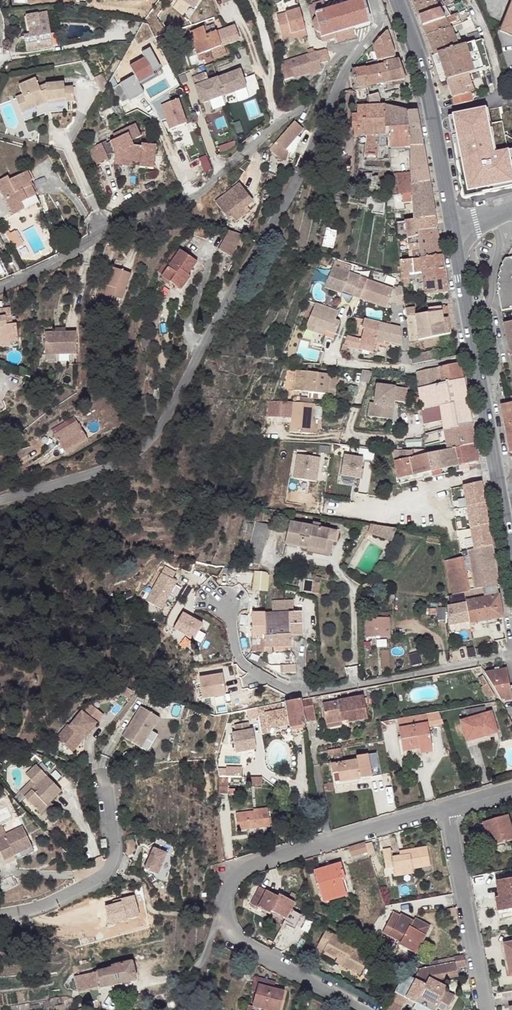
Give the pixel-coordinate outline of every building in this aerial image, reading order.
[(320,38),(322,43),(337,39),(337,44),(356,39),(353,28),(370,24),(364,0),(362,0),(325,10),(322,0),(321,0),(311,3),(315,20),(314,22),(313,25),(314,29),(316,32),(319,33),(320,38)] [(440,10),(435,0),(414,8),(418,18),(440,10)] [(443,3),(442,0),(436,0),(435,0),(440,10),(445,7),(443,3)] [(501,32),(511,36),(511,5),(501,32)] [(277,16),(282,37),(304,31),(299,10),(277,16)] [(446,19),(440,10),(418,18),(422,27),(445,20),(446,19)] [(459,17),(458,14),(446,19),(449,26),(457,22),(455,19),(459,17)] [(25,18),(26,27),(28,37),(23,38),(22,38),(24,52),(51,48),(45,15),(25,18)] [(426,35),(450,27),(449,26),(446,19),(445,20),(422,27),(426,35)] [(190,32),(198,55),(240,41),(236,26),(216,32),(213,24),(190,32)] [(454,37),(450,27),(426,35),(426,36),(432,55),(436,54),(457,47),(454,37)] [(304,31),(282,37),(283,42),(306,36),(304,31)] [(377,61),(394,57),(393,51),(386,32),(372,47),(377,61)] [(470,43),(481,40),(478,33),(468,36),(470,43)] [(457,47),(462,46),(459,35),(454,37),(457,47)] [(446,82),(469,75),(481,71),(489,68),(481,40),(470,43),(462,46),(457,47),(436,54),(432,55),(436,68),(440,66),(446,82)] [(320,51),(279,63),(285,80),(309,73),(310,75),(322,72),(320,63),(329,61),(326,50),(320,51)] [(157,72),(147,52),(140,55),(143,60),(129,67),(134,77),(120,84),(129,102),(143,95),(140,88),(161,78),(157,72)] [(355,66),(366,64),(368,63),(365,54),(356,64),(355,66)] [(190,58),(192,65),(200,62),(198,55),(190,58)] [(381,65),(366,68),(368,86),(404,80),(397,60),(380,63),(381,65)] [(368,90),(368,86),(366,68),(352,71),(355,92),(368,90)] [(207,72),(194,77),(203,103),(259,83),(256,74),(244,78),(241,70),(210,80),(207,72)] [(454,106),(473,101),(471,93),(474,92),(469,75),(446,82),(454,106)] [(34,104),(35,109),(44,106),(42,102),(47,100),(48,104),(48,105),(58,104),(58,100),(65,99),(66,103),(75,102),(73,88),(65,88),(64,84),(45,85),(46,90),(40,92),(39,87),(36,79),(19,86),(23,95),(16,98),(20,110),(34,104)] [(390,150),(409,148),(407,113),(417,112),(411,88),(406,89),(390,104),(380,101),(380,100),(378,94),(369,95),(370,105),(357,106),(356,115),(351,115),(351,129),(357,129),(357,137),(367,137),(364,159),(380,162),(391,162),(390,150)] [(160,106),(169,129),(185,124),(177,100),(160,106)] [(22,114),(35,109),(34,104),(20,110),(22,114)] [(409,148),(424,146),(417,112),(407,113),(409,148)] [(448,118),(454,147),(480,142),(474,113),(448,118)] [(294,122),(270,149),(278,156),(277,159),(285,162),(288,154),(284,151),(302,130),(294,122)] [(136,125),(114,135),(116,140),(110,142),(116,156),(115,163),(121,164),(122,162),(132,164),(133,162),(139,163),(139,167),(153,169),(156,146),(142,144),(141,147),(133,146),(131,141),(141,137),(136,125)] [(90,148),(96,165),(110,159),(104,143),(90,148)] [(410,161),(426,159),(424,146),(409,148),(410,161)] [(459,167),(464,166),(463,158),(456,160),(458,168),(459,167)] [(411,186),(430,183),(426,159),(410,161),(410,172),(411,186)] [(470,165),(464,166),(459,167),(463,192),(475,190),(470,165)] [(38,197),(31,183),(34,181),(30,172),(12,180),(10,178),(0,182),(0,186),(14,217),(26,211),(23,204),(38,197)] [(411,194),(411,186),(410,172),(396,173),(399,195),(402,195),(411,194)] [(414,221),(436,218),(430,183),(411,186),(411,194),(412,202),(414,221)] [(242,211),(252,204),(239,185),(214,202),(228,220),(232,218),(236,223),(246,216),(242,211)] [(262,200),(261,204),(265,206),(270,191),(263,189),(260,200),(262,200)] [(406,222),(414,221),(412,202),(404,203),(404,210),(395,211),(395,213),(396,222),(406,222)] [(417,232),(438,229),(436,218),(414,221),(406,222),(408,240),(418,238),(417,232)] [(418,243),(420,258),(442,256),(438,229),(417,232),(418,238),(418,243)] [(327,231),(323,245),(332,248),(336,233),(327,231)] [(242,236),(230,232),(219,251),(232,258),(242,236)] [(15,233),(8,236),(14,250),(21,247),(15,233)] [(162,277),(176,287),(180,281),(186,284),(191,278),(189,276),(198,263),(181,251),(180,251),(176,248),(167,260),(172,263),(170,266),(166,263),(159,273),(163,276),(162,277)] [(399,252),(400,261),(409,260),(408,251),(399,252)] [(442,256),(420,258),(409,260),(400,261),(401,274),(409,273),(422,272),(424,283),(446,280),(442,256)] [(509,256),(504,257),(502,259),(501,262),(497,282),(501,310),(511,308),(511,258),(509,256)] [(114,264),(106,281),(108,282),(101,299),(113,304),(116,296),(120,297),(131,270),(114,264)] [(360,299),(365,284),(358,282),(360,277),(332,267),(324,288),(340,294),(341,292),(352,296),(360,299)] [(401,277),(402,285),(406,284),(410,284),(409,273),(401,274),(401,277)] [(108,282),(106,281),(101,279),(94,297),(101,299),(108,282)] [(424,283),(425,295),(449,292),(446,280),(424,283)] [(180,281),(176,287),(182,291),(186,284),(180,281)] [(374,287),(380,286),(367,281),(365,284),(360,299),(386,310),(392,293),(375,295),(374,287)] [(393,291),(380,286),(374,287),(375,295),(392,293),(393,291)] [(397,304),(405,303),(403,292),(403,291),(396,292),(397,304)] [(333,311),(314,304),(305,330),(332,340),(334,337),(338,323),(334,322),(337,313),(333,311)] [(408,316),(411,343),(451,334),(447,307),(442,307),(441,305),(432,306),(432,309),(427,309),(427,310),(427,314),(423,314),(415,315),(408,316)] [(408,316),(415,315),(414,307),(406,308),(407,316),(408,316)] [(8,343),(7,336),(17,334),(16,325),(12,325),(2,326),(2,321),(11,320),(10,308),(0,309),(0,344),(8,343)] [(400,330),(364,320),(362,329),(364,330),(360,345),(374,349),(376,342),(385,344),(385,341),(389,342),(402,346),(400,330)] [(56,332),(45,332),(45,353),(76,353),(76,332),(65,332),(56,332)] [(410,343),(411,351),(457,341),(456,333),(451,334),(411,343),(410,343)] [(18,342),(17,334),(7,336),(8,343),(18,342)] [(436,351),(412,356),(414,364),(426,362),(438,359),(436,351)] [(439,368),(442,384),(464,379),(462,363),(439,368)] [(436,384),(434,369),(416,372),(418,388),(436,384)] [(307,372),(304,372),(297,372),(296,391),(297,391),(329,394),(330,380),(331,375),(312,373),(307,372)] [(440,406),(444,430),(472,424),(464,379),(442,384),(436,384),(418,388),(421,409),(440,406)] [(329,394),(328,400),(335,400),(337,380),(330,380),(329,394)] [(408,388),(378,385),(376,403),(372,403),(371,417),(388,418),(389,405),(395,405),(396,401),(407,402),(408,388)] [(328,400),(329,394),(297,391),(296,397),(328,400)] [(296,402),(272,400),(271,417),(294,419),(296,402)] [(316,403),(296,402),(294,419),(294,423),(293,433),(312,434),(314,420),(316,403)] [(510,453),(511,453),(511,403),(501,405),(510,453)] [(440,406),(421,409),(425,435),(444,430),(440,406)] [(54,435),(76,423),(73,418),(52,431),(54,435)] [(314,420),(312,434),(319,435),(321,420),(314,420)] [(87,440),(76,423),(54,435),(65,453),(87,440)] [(472,424),(444,430),(447,450),(476,444),(472,424)] [(476,444),(447,450),(444,451),(447,469),(469,464),(479,462),(476,444)] [(415,449),(394,448),(396,460),(415,456),(415,449)] [(444,451),(427,454),(431,472),(447,469),(444,451)] [(320,457),(298,454),(295,476),(316,480),(320,457)] [(398,480),(418,475),(431,472),(427,454),(424,454),(415,456),(396,460),(394,460),(398,480)] [(354,485),(354,479),(363,479),(365,457),(345,455),(343,484),(354,485)] [(448,473),(447,469),(431,472),(431,477),(448,473)] [(419,479),(418,475),(398,480),(399,484),(419,479)] [(482,481),(464,485),(468,506),(486,503),(482,481)] [(486,503),(468,506),(471,528),(490,524),(488,514),(486,503)] [(257,521),(246,561),(259,564),(269,525),(257,521)] [(327,543),(333,543),(335,533),(319,529),(320,525),(313,524),(312,528),(290,523),(285,544),(307,549),(307,548),(325,552),(327,543)] [(490,524),(471,528),(475,550),(493,546),(490,524)] [(396,529),(370,525),(367,533),(391,542),(396,529)] [(329,557),(333,543),(327,543),(325,552),(307,548),(307,549),(306,552),(329,557)] [(475,550),(462,553),(471,592),(500,586),(493,546),(475,550)] [(470,592),(463,557),(445,561),(452,595),(470,592)] [(269,577),(267,574),(254,572),(253,589),(268,590),(269,577)] [(178,581),(167,575),(152,602),(163,607),(178,581)] [(321,584),(321,582),(322,578),(315,576),(314,580),(314,583),(321,584)] [(321,584),(314,583),(312,593),(319,594),(321,584)] [(447,601),(448,606),(448,615),(449,627),(469,624),(466,601),(499,596),(497,587),(484,590),(470,592),(452,595),(447,596),(447,601)] [(503,619),(499,596),(466,601),(469,624),(503,619)] [(265,625),(276,625),(302,625),(301,612),(294,612),(293,600),(272,601),(272,613),(266,613),(265,625)] [(448,615),(448,606),(437,608),(437,609),(437,614),(437,616),(448,615)] [(185,634),(183,639),(196,645),(206,623),(183,613),(176,630),(185,634)] [(252,613),(252,637),(276,637),(276,625),(265,625),(266,613),(252,613)] [(389,635),(389,613),(366,614),(367,636),(389,635)] [(276,637),(291,637),(302,637),(302,625),(276,625),(276,637)] [(276,637),(252,637),(252,640),(252,652),(264,652),(265,648),(273,648),(273,652),(278,652),(278,648),(291,648),(291,637),(276,637)] [(460,662),(478,659),(477,649),(459,652),(459,660),(460,662)] [(284,665),(295,665),(295,657),(278,657),(279,662),(283,662),(284,665)] [(502,704),(511,702),(511,687),(510,687),(507,670),(485,674),(502,702),(502,704)] [(482,673),(476,677),(481,686),(487,682),(482,673)] [(200,677),(203,700),(229,697),(226,674),(200,677)] [(347,716),(348,720),(348,723),(368,720),(364,697),(323,704),(327,725),(341,723),(341,721),(340,718),(347,716)] [(300,701),(305,723),(316,721),(312,699),(300,701)] [(300,701),(285,703),(290,729),(305,726),(305,723),(300,701)] [(285,704),(257,709),(261,734),(290,729),(285,704)] [(138,750),(149,733),(157,719),(138,707),(120,738),(138,750)] [(445,725),(441,713),(398,720),(403,753),(419,750),(432,748),(429,728),(445,725)] [(467,742),(490,736),(497,734),(491,714),(462,722),(467,742)] [(79,738),(82,740),(95,726),(84,717),(77,717),(67,727),(66,726),(54,740),(67,752),(79,738)] [(390,726),(389,721),(380,723),(382,731),(387,730),(387,726),(390,726)] [(249,732),(248,723),(235,726),(236,735),(231,736),(235,755),(257,751),(253,731),(249,732)] [(156,737),(149,733),(138,750),(145,754),(156,737)] [(490,736),(467,742),(469,748),(490,736)] [(70,754),(82,740),(79,738),(67,752),(70,754)] [(334,756),(342,755),(341,749),(328,751),(329,757),(334,756)] [(331,765),(333,775),(339,774),(341,783),(359,779),(381,775),(377,754),(356,757),(357,761),(331,765)] [(243,775),(242,767),(220,768),(221,777),(243,775)] [(21,800),(35,815),(47,804),(58,794),(44,779),(33,768),(23,777),(29,783),(17,795),(21,800)] [(359,783),(359,779),(341,783),(339,774),(333,775),(335,788),(359,783)] [(47,804),(35,815),(38,818),(50,807),(47,804)] [(258,812),(236,815),(238,831),(270,827),(268,811),(268,809),(257,810),(258,812)] [(508,816),(483,823),(487,836),(490,835),(494,846),(511,841),(511,830),(508,816)] [(1,858),(11,853),(29,845),(20,825),(6,831),(7,835),(3,837),(1,833),(0,834),(0,857),(1,858)] [(365,842),(349,847),(352,858),(367,853),(365,845),(365,842)] [(373,843),(365,845),(367,853),(368,856),(376,854),(373,843)] [(427,847),(404,851),(405,856),(400,857),(392,858),(391,849),(383,850),(386,869),(394,868),(395,877),(414,874),(413,869),(430,866),(427,847)] [(162,857),(149,850),(139,871),(152,878),(162,857)] [(14,859),(11,853),(1,858),(3,864),(14,859)] [(314,872),(321,896),(335,892),(336,894),(345,892),(343,883),(342,880),(345,879),(341,864),(314,872)] [(498,881),(500,897),(498,898),(500,912),(511,910),(511,879),(498,881)] [(295,904),(280,896),(278,899),(273,897),(274,895),(260,888),(251,905),(271,915),(272,912),(292,922),(296,915),(291,912),(295,904)] [(335,892),(321,896),(323,903),(347,897),(345,892),(336,894),(335,892)] [(110,922),(139,916),(134,896),(112,901),(113,904),(106,905),(110,922)] [(425,935),(411,927),(407,925),(410,919),(402,915),(401,917),(394,913),(382,933),(400,943),(400,945),(415,954),(425,935)] [(324,951),(337,958),(347,963),(345,966),(361,975),(370,959),(354,951),(356,947),(326,930),(315,951),(322,954),(324,951)] [(504,945),(509,973),(511,972),(511,944),(504,945)] [(160,948),(138,953),(139,959),(161,955),(160,948)] [(347,963),(337,958),(336,962),(345,966),(347,963)] [(111,969),(80,975),(76,976),(79,993),(136,981),(133,962),(110,967),(111,969)] [(455,963),(444,965),(445,971),(456,969),(455,963)] [(444,965),(434,967),(435,973),(445,971),(444,965)] [(252,992),(256,993),(258,985),(274,989),(276,982),(255,977),(252,992)] [(419,977),(418,980),(431,988),(433,984),(419,977)] [(415,1004),(416,1002),(418,998),(436,1008),(445,991),(433,984),(431,988),(418,980),(416,979),(406,998),(415,1004)] [(256,993),(253,1006),(264,1009),(268,1009),(280,1009),(284,992),(274,989),(258,985),(256,993)] [(68,997),(51,1000),(52,1007),(65,1005),(64,1001),(69,1000),(68,997)] [(416,1002),(431,1009),(435,1009),(436,1008),(418,998),(416,1002)]
